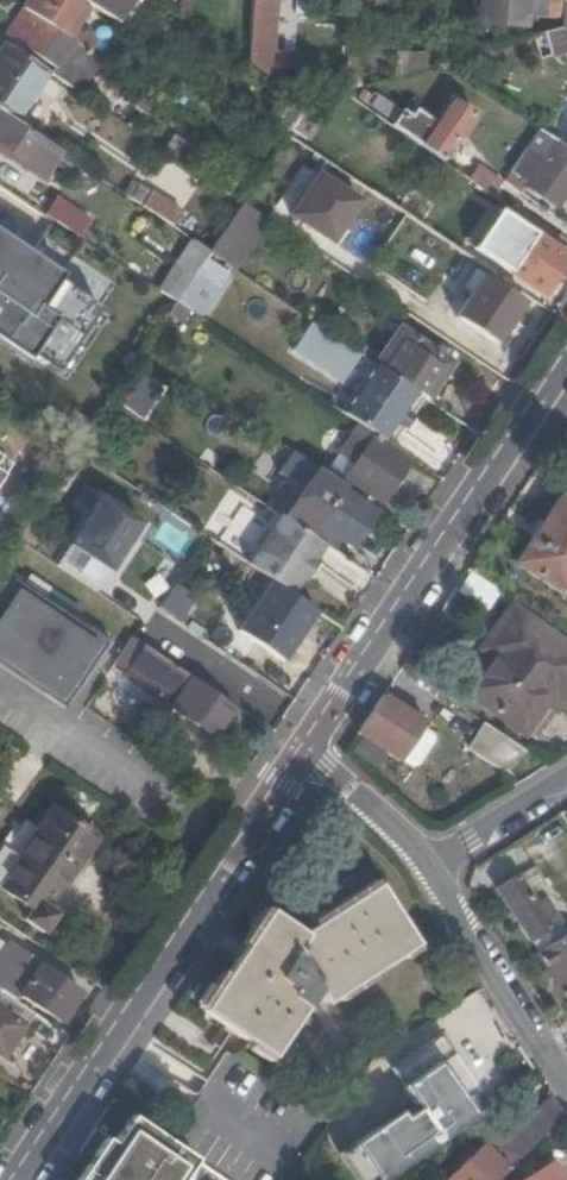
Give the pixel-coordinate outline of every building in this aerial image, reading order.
[(52,71),(48,77),(76,96),(99,62),(87,54),(21,10),(7,0),(0,0),(0,16),(11,24),(3,37),(52,71)] [(21,10),(87,54),(94,43),(83,35),(81,37),(72,31),(84,13),(63,0),(28,0),(21,10)] [(274,0),(253,0),(248,67),(284,90),(286,53),(273,53),(274,31),(277,0),(274,0)] [(527,0),(479,0),(476,26),(524,30),(527,0)] [(531,20),(560,23),(562,3),(562,0),(534,0),(531,20)] [(191,28),(192,8),(181,7),(180,21),(191,28)] [(471,25),(451,24),(450,39),(469,40),(471,25)] [(537,36),(544,50),(566,43),(566,35),(560,30),(537,36)] [(14,124),(46,76),(5,48),(0,55),(0,115),(14,124)] [(391,121),(400,110),(377,92),(369,103),(391,121)] [(391,121),(387,126),(440,163),(473,116),(452,102),(434,125),(414,109),(409,116),(401,109),(400,110),(391,121)] [(307,105),(289,133),(311,147),(329,120),(307,105)] [(44,177),(60,155),(14,124),(0,115),(0,148),(44,177)] [(566,151),(537,132),(527,147),(511,137),(496,161),(511,171),(509,174),(557,206),(566,190),(566,152),(566,151)] [(182,167),(221,193),(229,180),(209,168),(210,167),(191,154),(182,167)] [(500,179),(474,162),(463,179),(489,196),(500,179)] [(291,216),(336,245),(366,200),(321,171),(291,216)] [(135,188),(127,200),(169,228),(178,214),(147,194),(146,195),(139,190),(135,188)] [(196,231),(198,232),(191,243),(207,254),(240,205),(224,195),(214,210),(211,209),(196,231)] [(56,200),(45,217),(77,238),(89,221),(56,200)] [(266,223),(240,205),(207,254),(233,271),(266,223)] [(540,298),(566,259),(535,237),(508,276),(540,298)] [(43,238),(35,249),(61,268),(69,257),(43,238)] [(207,254),(191,243),(158,292),(173,304),(185,286),(207,254)] [(0,248),(0,339),(54,376),(97,313),(0,248)] [(493,345),(521,305),(481,279),(455,319),(493,345)] [(197,295),(185,286),(173,304),(186,312),(197,295)] [(186,312),(173,304),(164,317),(180,327),(189,314),(186,312)] [(290,357),(341,383),(357,352),(306,326),(290,357)] [(450,364),(397,328),(371,365),(413,394),(421,399),(425,402),(450,364)] [(371,365),(369,364),(334,413),(349,423),(353,425),(370,437),(379,443),(413,394),(371,365)] [(137,419),(151,402),(135,389),(121,406),(137,419)] [(392,438),(428,467),(445,445),(410,416),(392,438)] [(334,454),(351,465),(341,479),(377,504),(405,464),(368,440),(370,437),(353,425),(334,454)] [(286,490),(294,495),(279,518),(309,539),(316,529),(346,549),(369,515),(339,494),(342,489),(316,471),(289,453),(272,480),(286,490)] [(334,454),(325,468),(341,479),(351,465),(334,454)] [(294,495),(286,490),(271,513),(277,517),(279,518),(294,495)] [(566,593),(566,506),(557,499),(512,566),(563,599),(566,593)] [(105,572),(136,528),(99,503),(69,547),(105,572)] [(279,518),(277,517),(244,566),(289,597),(298,583),(301,585),(316,562),(313,560),(321,547),(309,539),(279,518)] [(154,542),(183,555),(192,536),(163,522),(154,542)] [(316,529),(309,539),(321,547),(340,559),(346,549),(316,529)] [(55,567),(92,592),(105,572),(69,547),(55,567)] [(5,556),(0,563),(0,640),(20,611),(32,619),(0,665),(0,718),(18,730),(30,712),(18,704),(50,659),(56,662),(68,643),(62,638),(82,608),(5,556)] [(276,655),(306,613),(271,589),(242,631),(276,655)] [(499,623),(517,635),(524,625),(506,612),(499,623)] [(92,615),(85,626),(120,649),(126,639),(92,615)] [(463,694),(521,734),(555,685),(562,690),(566,682),(566,654),(524,625),(517,635),(499,623),(486,641),(494,647),(485,659),(463,694)] [(126,639),(120,649),(109,666),(122,675),(140,648),(137,646),(126,639)] [(494,647),(486,641),(477,653),(485,659),(494,647)] [(121,676),(213,739),(232,710),(140,648),(122,675),(121,676)] [(562,690),(555,685),(521,734),(528,739),(562,690)] [(423,727),(381,698),(356,735),(399,764),(400,762),(422,729),(423,727)] [(465,751),(497,772),(523,754),(482,727),(465,751)] [(422,729),(400,762),(415,772),(423,769),(438,747),(437,739),(422,729)] [(48,813),(14,860),(57,890),(90,841),(48,813)] [(519,843),(501,852),(513,876),(531,866),(519,843)] [(43,912),(57,890),(14,860),(0,851),(0,895),(28,915),(22,924),(41,936),(52,919),(43,912)] [(538,957),(565,940),(542,904),(532,911),(513,880),(493,892),(535,959),(538,957)] [(375,885),(300,931),(266,908),(199,1009),(270,1058),(313,992),(322,1005),(413,948),(375,885)] [(565,940),(538,957),(566,1002),(566,939),(565,940)] [(13,1004),(17,998),(58,1023),(77,993),(1,942),(0,943),(0,996),(13,1004)] [(29,1015),(13,1004),(0,996),(0,1058),(29,1015)] [(472,1020),(461,1002),(431,1021),(443,1038),(472,1020)] [(400,1070),(409,1084),(400,1091),(431,1135),(443,1127),(447,1132),(470,1116),(436,1067),(434,1068),(423,1053),(416,1053),(402,1061),(400,1070)] [(447,1179),(498,1179),(562,1120),(549,1100),(506,1141),(479,1150),(447,1179)] [(128,1118),(86,1179),(184,1179),(196,1163),(128,1118)] [(528,1179),(556,1179),(547,1168),(528,1179)]
